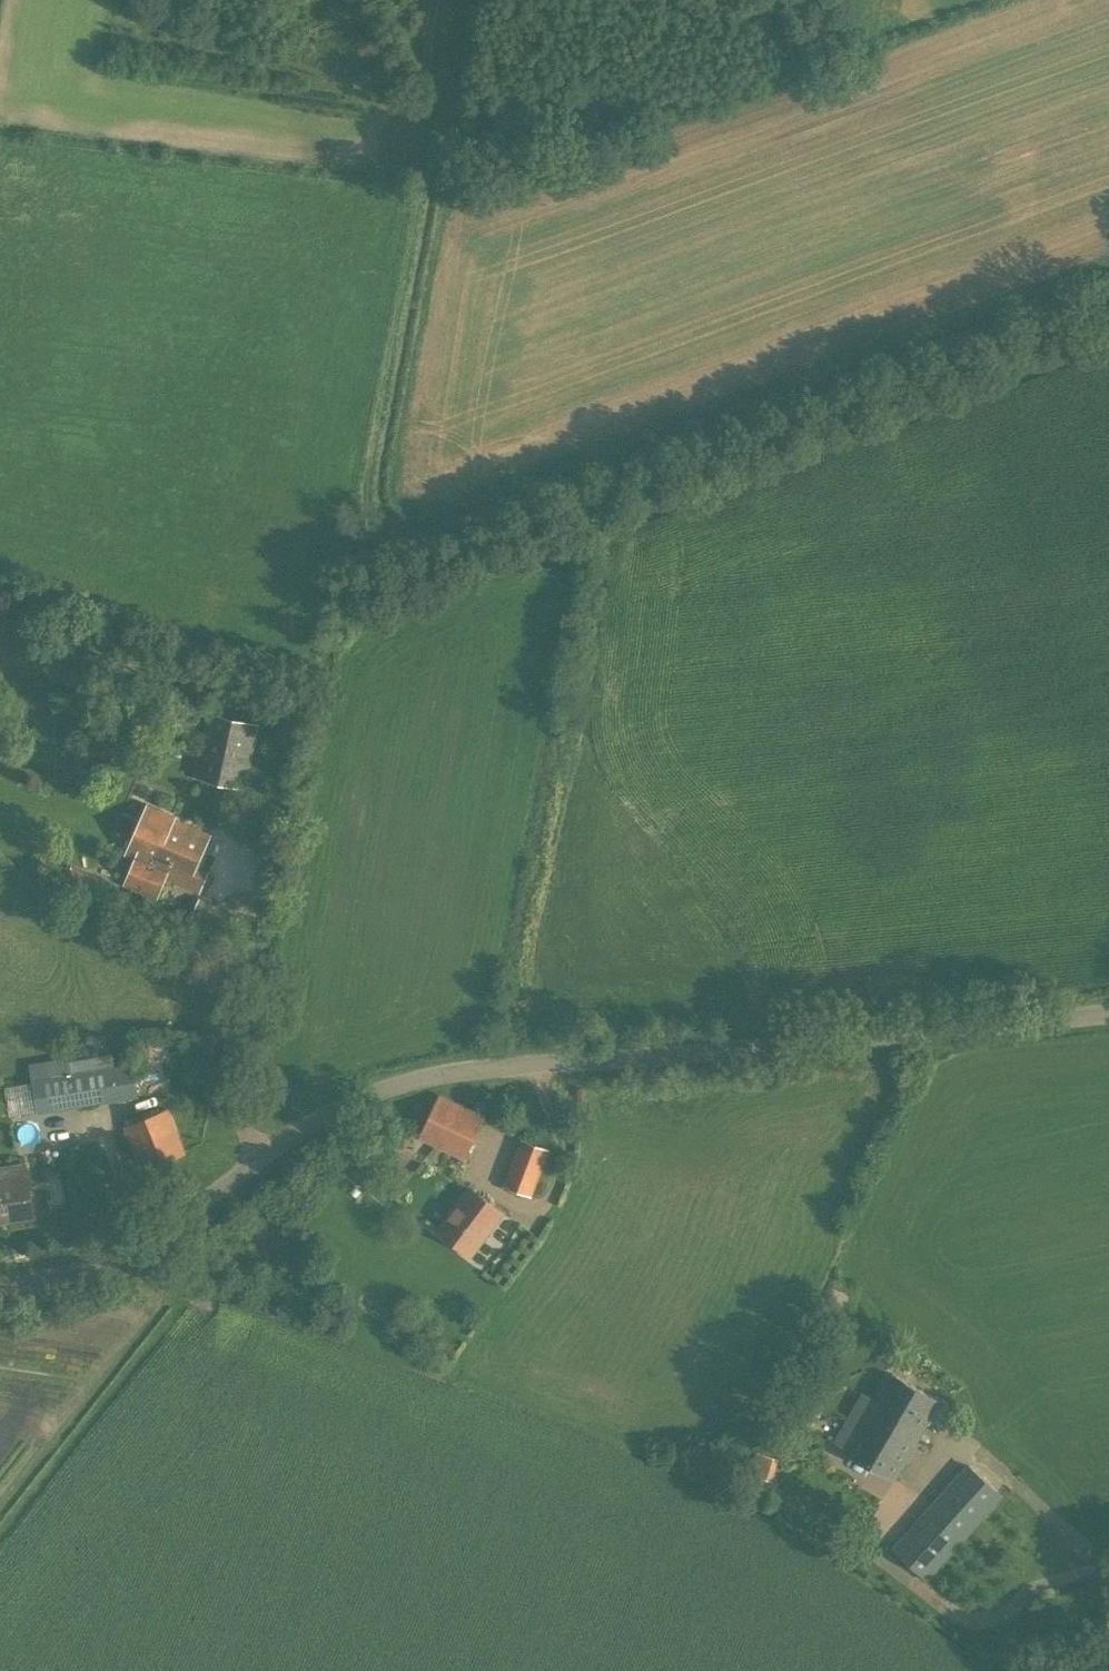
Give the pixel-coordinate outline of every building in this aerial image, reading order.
[(244,788),(259,724),(208,713),(195,776),(244,788)] [(199,892),(207,873),(195,868),(210,835),(175,820),(176,818),(147,805),(126,853),(144,861),(133,885),(157,895),(168,871),(189,880),(186,886),(199,892)] [(55,889),(88,902),(97,877),(65,864),(55,889)] [(71,1073),(115,1065),(112,1052),(69,1059),(71,1073)] [(38,1112),(120,1100),(115,1065),(71,1073),(33,1079),(38,1112)] [(28,1084),(11,1084),(11,1106),(28,1106),(28,1084)] [(439,1095),(419,1138),(464,1159),(484,1116),(439,1095)] [(143,1170),(185,1153),(168,1110),(125,1126),(143,1170)] [(532,1196),(550,1149),(522,1139),(505,1184),(532,1196)] [(34,1215),(28,1177),(0,1182),(0,1221),(34,1215)] [(470,1256),(505,1211),(470,1184),(435,1230),(470,1256)] [(849,1448),(847,1452),(895,1479),(940,1401),(892,1373),(863,1423),(851,1417),(837,1441),(849,1448)] [(968,1465),(894,1548),(927,1577),(1001,1494),(976,1472),(964,1486),(956,1479),(968,1465)]
